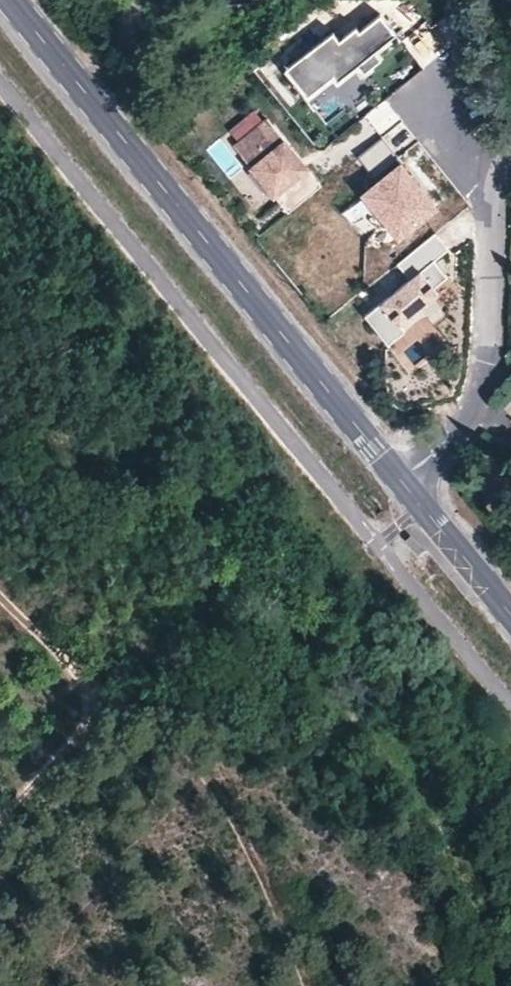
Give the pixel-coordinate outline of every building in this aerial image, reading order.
[(333,74),(338,80),(357,64),(364,72),(382,58),(375,50),(396,34),(381,15),(360,31),(357,27),(340,41),(334,33),(287,70),(307,95),(333,74)] [(286,210),(319,183),(265,116),(232,143),(286,210)] [(358,154),(378,179),(364,190),(377,207),(380,204),(390,217),(387,219),(398,233),(435,204),(401,161),(403,160),(382,135),(358,154)] [(397,263),(409,279),(364,315),(387,344),(404,330),(399,324),(433,297),(429,291),(434,288),(447,277),(434,261),(448,249),(435,233),(397,263)] [(438,293),(434,288),(429,291),(433,297),(438,293)] [(408,416),(409,427),(427,425),(426,415),(408,416)]
